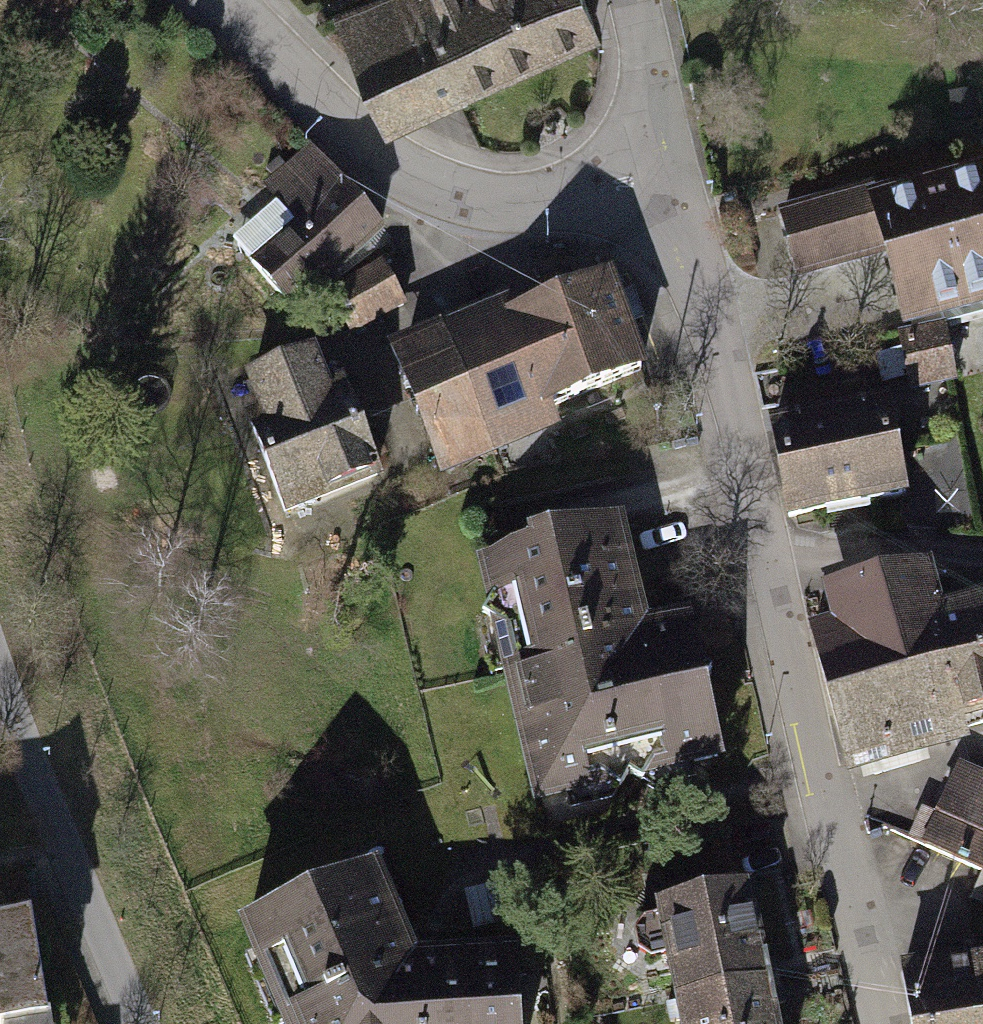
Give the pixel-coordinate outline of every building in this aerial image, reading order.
[(343,18),(389,115),(592,20),(583,0),(382,0),(343,18)] [(307,150),(267,183),(301,226),(255,264),(295,312),(382,241),(307,150)] [(867,198),(882,249),(901,320),(982,297),(982,167),(982,166),(867,198)] [(796,273),(882,249),(867,198),(865,190),(780,214),(796,273)] [(381,264),(327,291),(350,337),(404,309),(381,264)] [(510,304),(441,329),(491,467),(560,442),(553,420),(648,386),(612,287),(517,322),(510,304)] [(439,485),(491,467),(441,329),(388,349),(439,485)] [(939,331),(898,341),(908,382),(949,372),(939,331)] [(314,356),(260,377),(269,398),(253,404),(265,433),(251,439),(286,525),(385,486),(345,386),(329,393),(314,356)] [(859,392),(822,394),(841,503),(901,492),(890,409),(860,410),(859,392)] [(787,515),(841,503),(822,394),(783,402),(789,426),(772,427),(787,515)] [(508,561),(476,568),(486,617),(481,624),(488,629),(531,816),(617,796),(621,798),(628,786),(642,795),(646,790),(723,771),(702,687),(707,680),(700,675),(688,624),(647,633),(623,529),(507,556),(508,561)] [(826,712),(982,672),(982,595),(945,605),(933,561),(819,590),(828,623),(805,629),(826,712)] [(826,712),(845,780),(970,747),(965,728),(982,723),(982,672),(826,712)] [(978,871),(982,873),(982,782),(956,770),(935,818),(921,812),(908,841),(978,871)] [(234,932),(276,1023),(520,1023),(516,956),(417,961),(380,871),(234,932)] [(978,871),(970,890),(982,895),(982,873),(978,871)] [(492,889),(463,894),(469,924),(498,918),(492,889)] [(666,950),(676,999),(764,982),(746,889),(658,906),(659,915),(642,920),(636,925),(633,932),(634,944),(638,949),(646,954),(666,950)] [(26,920),(0,924),(0,1023),(41,1023),(26,920)] [(898,970),(906,1023),(982,1023),(982,957),(898,970)] [(764,982),(676,999),(681,1023),(772,1023),(764,982)]
